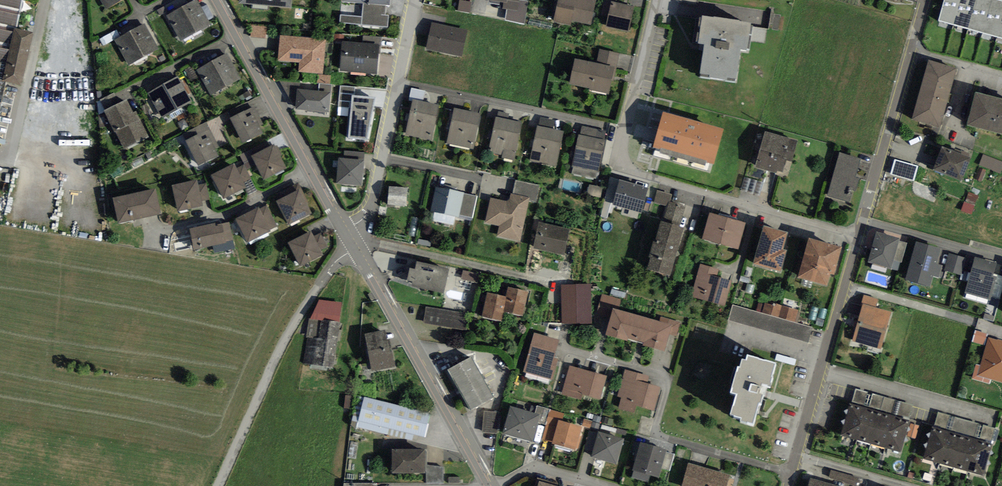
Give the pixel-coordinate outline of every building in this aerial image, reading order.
[(6,82),(18,28),(24,0),(0,0),(0,108),(6,82)] [(106,9),(123,0),(101,0),(106,9)] [(181,40),(210,24),(197,0),(195,0),(167,16),(181,40)] [(239,3),(291,8),(291,0),(239,0),(239,3)] [(388,27),(389,16),(385,15),(386,5),(390,6),(390,0),(341,0),(341,2),(362,4),(361,16),(341,14),(340,23),(388,27)] [(462,0),(460,0),(458,10),(469,13),(471,2),(462,0)] [(523,0),(519,0),(519,1),(511,0),(507,0),(507,3),(504,2),(502,9),(507,10),(505,21),(524,24),(529,1),(523,0)] [(554,22),(571,25),(572,21),(591,25),(597,0),(558,0),(554,22)] [(961,0),(944,0),(938,21),(952,25),(961,0)] [(952,25),(967,29),(976,0),(961,0),(952,25)] [(967,29),(982,33),(992,0),(976,0),(967,29)] [(982,33),(996,37),(1001,17),(1001,1),(1001,0),(999,0),(992,0),(982,33)] [(629,32),(634,6),(611,2),(606,27),(629,32)] [(699,76),(735,81),(739,50),(746,51),(747,49),(750,49),(754,25),(751,25),(751,23),(739,21),(740,20),(713,16),(713,17),(702,16),(702,18),(699,18),(696,41),(698,41),(698,43),(703,44),(699,76)] [(468,30),(432,22),(426,49),(462,57),(468,30)] [(114,40),(129,65),(159,49),(145,23),(114,40)] [(266,39),(267,27),(252,26),(251,38),(266,39)] [(33,32),(18,28),(6,82),(20,85),(33,32)] [(326,39),(280,35),(278,60),(299,62),(298,71),(323,74),(326,39)] [(382,37),(364,35),(363,43),(379,44),(381,44),(382,37)] [(363,43),(342,41),(340,71),(377,74),(379,44),(363,43)] [(599,49),(596,63),(614,67),(616,68),(620,53),(599,49)] [(200,77),(210,95),(241,79),(227,53),(196,70),(200,77)] [(596,63),(575,59),(569,84),(609,93),(614,67),(596,63)] [(929,60),(911,120),(939,128),(956,68),(929,60)] [(185,69),(192,81),(200,77),(196,70),(193,65),(185,69)] [(330,84),(331,75),(318,75),(317,83),(320,83),(330,84)] [(148,93),(162,118),(192,101),(178,76),(148,93)] [(300,89),(300,82),(280,82),(296,107),(297,89),(300,89)] [(331,92),(332,84),(330,84),(320,83),(319,91),(331,92)] [(340,86),(339,107),(351,107),(352,95),(354,96),(355,87),(340,86)] [(300,89),(297,89),(296,107),(296,109),(329,112),(331,92),(319,91),(300,89)] [(977,92),(967,124),(1001,133),(1001,98),(977,92)] [(119,103),(114,93),(100,100),(105,110),(119,103)] [(351,107),(348,138),(366,140),(375,97),(354,96),(352,95),(351,107)] [(124,149),(149,136),(136,111),(134,112),(127,99),(119,103),(105,110),(104,110),(114,133),(115,132),(124,149)] [(439,105),(413,99),(405,135),(432,140),(439,105)] [(243,143),(263,133),(259,125),(262,124),(254,107),(244,111),(231,118),(243,143)] [(480,114),(454,108),(446,143),(473,149),(480,114)] [(724,129),(662,111),(652,147),(661,149),(659,153),(705,166),(706,162),(714,164),(724,129)] [(522,122),(496,116),(487,154),(513,160),(522,122)] [(553,129),(555,120),(541,117),(539,126),(553,129)] [(216,149),(219,147),(206,122),(186,132),(190,138),(185,141),(198,166),(219,155),(216,149)] [(539,126),(537,126),(530,160),(556,166),(564,131),(553,129),(539,126)] [(599,173),(606,140),(604,139),(606,131),(583,126),(580,134),(578,134),(571,167),(573,167),(572,174),(596,179),(597,172),(599,173)] [(765,131),(755,167),(776,173),(777,171),(783,172),(787,160),(792,161),(798,140),(765,131)] [(264,180),(287,168),(280,156),(282,155),(277,145),(275,147),(274,144),(251,156),(256,165),(264,180)] [(962,180),(971,158),(969,157),(970,154),(956,148),(954,152),(941,147),(933,170),(962,180)] [(246,170),(256,165),(251,156),(249,150),(239,155),(244,165),(246,170)] [(364,160),(364,153),(345,151),(344,158),(364,160)] [(861,159),(840,152),(827,196),(848,202),(861,159)] [(1001,169),(1001,161),(984,154),(979,165),(1000,174),(1001,169)] [(339,158),(336,183),(361,185),(364,160),(344,158),(339,158)] [(895,160),(891,174),(914,180),(918,166),(895,160)] [(245,189),(247,188),(244,182),(251,179),(246,170),(244,165),(237,169),(234,164),(211,175),(224,199),(245,189)] [(981,181),(986,170),(980,168),(975,178),(981,181)] [(613,202),(619,180),(611,178),(604,200),(613,202)] [(248,195),(257,190),(251,179),(244,182),(247,188),(245,189),(248,195)] [(529,201),(536,203),(540,185),(516,179),(513,194),(530,197),(529,201)] [(178,211),(203,206),(201,201),(197,185),(197,180),(172,185),(178,211)] [(648,188),(619,180),(613,202),(612,204),(641,212),(648,188)] [(201,201),(210,199),(206,183),(197,185),(201,201)] [(301,188),(298,183),(285,190),(288,195),(301,188)] [(601,197),(603,188),(590,185),(588,195),(601,197)] [(388,205),(407,206),(408,187),(389,186),(388,205)] [(456,217),(459,218),(460,215),(464,194),(464,192),(435,186),(431,211),(435,212),(456,217)] [(288,195),(276,201),(288,225),(312,213),(301,188),(288,195)] [(113,198),(119,223),(160,214),(155,189),(113,198)] [(672,194),(657,190),(653,203),(668,206),(669,207),(670,202),(672,194)] [(975,204),(978,196),(969,192),(966,200),(975,204)] [(509,202),(490,198),(485,223),(499,226),(497,236),(520,242),(529,201),(530,197),(513,194),(511,193),(509,202)] [(460,215),(473,218),(477,196),(464,194),(460,215)] [(685,206),(670,202),(669,207),(668,206),(663,222),(679,226),(685,206)] [(971,214),(974,206),(964,202),(961,210),(971,214)] [(270,230),(277,226),(267,205),(260,209),(270,230)] [(247,243),(271,231),(270,230),(260,209),(258,207),(235,219),(247,243)] [(433,221),(454,225),(456,217),(435,212),(433,221)] [(721,245),(728,218),(709,214),(702,240),(721,245)] [(416,238),(420,218),(411,216),(407,236),(416,238)] [(739,249),(746,223),(728,218),(721,245),(739,249)] [(670,276),(684,228),(679,226),(663,222),(662,221),(656,242),(654,242),(649,257),(651,257),(647,270),(670,276)] [(228,250),(236,249),(229,222),(222,224),(222,225),(228,250)] [(540,222),(534,248),(564,255),(570,229),(540,222)] [(189,229),(194,250),(213,246),(215,252),(228,250),(222,225),(216,226),(215,223),(189,229)] [(764,226),(752,264),(781,272),(787,250),(783,249),(788,232),(764,226)] [(300,267),(323,255),(320,250),(328,246),(321,233),(313,236),(311,231),(288,243),(300,267)] [(877,232),(868,262),(891,269),(893,260),(899,241),(900,238),(877,232)] [(843,247),(809,237),(798,277),(827,286),(831,274),(835,275),(843,247)] [(901,263),(907,243),(899,241),(893,260),(901,263)] [(941,248),(916,241),(905,279),(930,286),(933,276),(939,278),(943,266),(936,264),(941,248)] [(966,258),(949,253),(944,270),(961,275),(966,258)] [(996,263),(975,257),(964,293),(990,300),(996,277),(992,276),(996,263)] [(420,288),(444,294),(449,269),(417,261),(415,269),(410,268),(407,280),(413,281),(411,287),(419,289),(420,288)] [(719,269),(700,264),(692,297),(725,305),(731,281),(717,277),(719,269)] [(478,284),(481,275),(464,270),(461,280),(478,284)] [(592,323),(591,284),(561,285),(562,323),(592,323)] [(524,317),(529,292),(508,287),(507,296),(503,311),(524,317)] [(481,317),(501,321),(503,311),(507,296),(487,292),(481,317)] [(621,299),(602,294),(596,314),(611,318),(613,308),(618,310),(621,299)] [(877,308),(879,299),(864,295),(861,303),(863,304),(877,308)] [(339,322),(342,302),(319,300),(309,319),(339,322)] [(762,313),(778,318),(782,306),(776,304),(776,306),(765,303),(762,313)] [(852,341),(881,349),(891,312),(877,308),(863,304),(852,341)] [(762,313),(732,305),(728,321),(808,343),(812,327),(795,323),(778,318),(762,313)] [(778,318),(795,323),(799,310),(782,306),(778,318)] [(466,313),(426,307),(423,323),(464,329),(466,313)] [(628,338),(635,315),(618,310),(613,308),(611,318),(606,334),(628,341),(628,338)] [(628,338),(644,343),(651,319),(635,315),(628,338)] [(680,322),(660,317),(659,322),(672,325),(669,333),(677,335),(680,322)] [(303,364),(333,368),(339,322),(309,319),(303,364)] [(669,333),(672,325),(659,322),(651,319),(644,343),(643,345),(664,351),(669,333)] [(372,371),(395,367),(392,352),(390,352),(385,330),(364,334),(372,371)] [(984,345),(987,334),(976,331),(972,342),(984,345)] [(523,372),(552,380),(558,359),(554,358),(559,340),(533,333),(523,372)] [(989,338),(978,376),(1001,382),(1001,342),(989,338)] [(796,359),(777,354),(775,360),(794,365),(796,359)] [(775,363),(747,355),(746,360),(742,359),(739,367),(738,366),(730,392),(736,394),(730,414),(734,415),(734,416),(742,418),(741,422),(747,423),(747,422),(753,424),(759,403),(761,403),(766,386),(770,388),(773,377),(771,377),(775,363)] [(471,357),(448,370),(470,410),(494,398),(471,357)] [(482,371),(490,385),(501,379),(493,365),(482,371)] [(595,372),(569,366),(562,395),(581,400),(582,394),(589,396),(595,372)] [(649,376),(625,370),(617,396),(621,397),(618,409),(634,413),(636,406),(654,411),(661,387),(647,383),(649,376)] [(595,372),(589,396),(601,399),(607,376),(595,372)] [(352,409),(354,396),(346,395),(344,407),(352,409)] [(424,437),(430,414),(364,397),(358,421),(389,429),(424,437)] [(840,436),(854,440),(864,406),(850,401),(840,436)] [(530,412),(510,406),(502,434),(532,442),(538,422),(540,414),(530,412)] [(531,406),(530,412),(540,414),(538,422),(546,425),(550,409),(537,406),(536,407),(531,406)] [(880,410),(864,406),(854,440),(869,444),(880,410)] [(564,413),(550,409),(546,425),(542,439),(552,442),(558,420),(562,421),(564,413)] [(869,444),(885,449),(896,415),(880,410),(869,444)] [(498,434),(499,412),(484,411),(482,433),(498,434)] [(911,419),(896,415),(885,449),(901,454),(911,419)] [(590,428),(592,421),(584,419),(582,426),(590,428)] [(576,450),(582,427),(558,420),(552,442),(552,443),(576,450)] [(357,427),(388,435),(389,429),(358,421),(357,427)] [(596,437),(599,424),(593,422),(589,435),(596,437)] [(915,438),(919,426),(911,423),(907,436),(915,438)] [(922,459),(937,463),(947,429),(932,425),(922,459)] [(962,433),(947,429),(937,463),(952,468),(962,433)] [(624,439),(598,432),(591,457),(617,465),(624,439)] [(952,468),(968,472),(979,438),(962,433),(952,468)] [(994,442),(979,438),(968,472),(984,477),(994,442)] [(666,452),(666,449),(640,443),(633,471),(634,472),(650,476),(659,478),(661,470),(666,452)] [(427,465),(427,450),(392,449),(392,473),(426,473),(427,473),(427,465)] [(674,454),(666,452),(661,470),(669,471),(674,454)] [(688,463),(681,485),(727,485),(730,475),(688,463)] [(426,473),(426,483),(444,483),(443,467),(427,465),(427,473),(426,473)] [(856,485),(859,478),(831,470),(828,477),(856,485)] [(650,476),(634,472),(632,478),(648,482),(650,476)] [(557,485),(558,483),(537,477),(535,485),(558,485),(557,485)] [(808,485),(837,485),(810,478),(808,485)]
